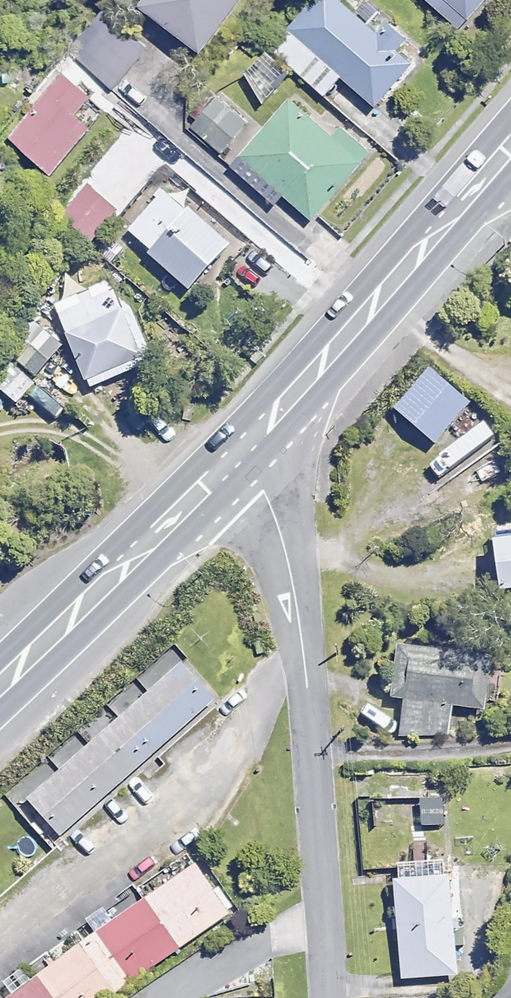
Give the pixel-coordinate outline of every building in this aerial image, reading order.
[(143,11),(206,58),(249,0),(151,0),(143,11)] [(336,0),(313,0),(269,49),(324,99),(341,80),(375,111),(414,68),(398,54),(408,43),(386,24),(375,36),(336,0)] [(461,31),(487,0),(426,0),(461,31)] [(147,52),(114,24),(81,62),(114,91),(147,52)] [(267,55),(247,74),(264,103),(290,78),(267,55)] [(108,121),(62,76),(3,138),(49,182),(108,121)] [(206,116),(194,130),(222,155),(248,126),(224,105),(211,120),(206,116)] [(379,170),(307,114),(262,170),(335,227),(379,170)] [(116,217),(85,184),(58,209),(89,242),(116,217)] [(229,250),(162,191),(125,233),(192,293),(229,250)] [(143,360),(108,281),(51,306),(87,385),(143,360)] [(59,348),(39,329),(13,359),(33,377),(59,348)] [(3,365),(0,370),(0,395),(15,406),(30,383),(3,365)] [(485,418),(440,379),(405,419),(450,458),(485,418)] [(491,654),(394,645),(389,697),(402,698),(399,733),(449,738),(452,707),(486,710),(488,690),(507,692),(509,671),(490,669),(491,654)] [(194,672),(40,796),(76,841),(230,716),(194,672)] [(443,798),(418,799),(418,826),(443,826),(443,798)] [(197,863),(13,994),(5,983),(0,987),(0,997),(109,997),(231,911),(197,863)] [(460,887),(410,891),(418,993),(467,989),(460,887)]
